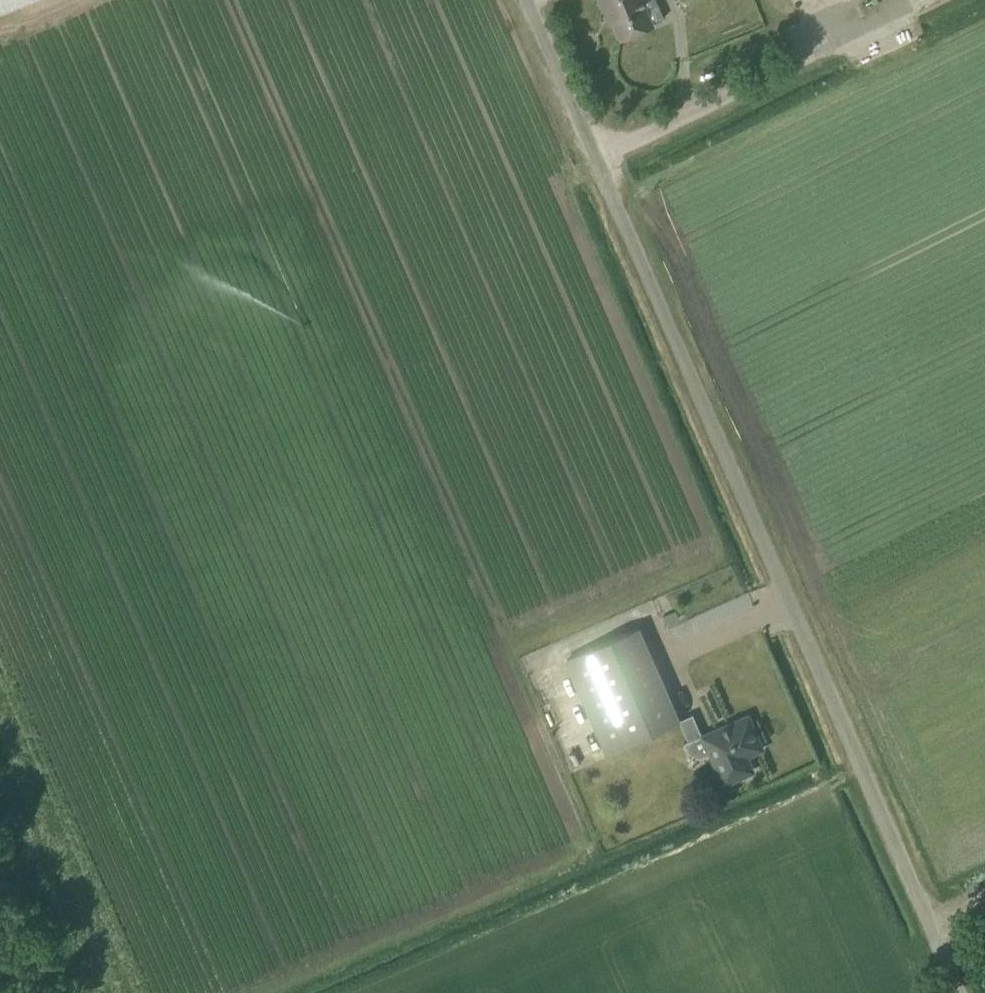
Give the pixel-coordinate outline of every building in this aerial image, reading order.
[(602,10),(605,7),(618,38),(650,25),(663,18),(655,0),(597,0),(602,10)] [(638,625),(563,657),(605,752),(680,720),(638,625)] [(699,735),(699,736),(683,743),(688,754),(699,759),(708,755),(722,785),(755,770),(749,757),(764,750),(747,713),(699,735)]
